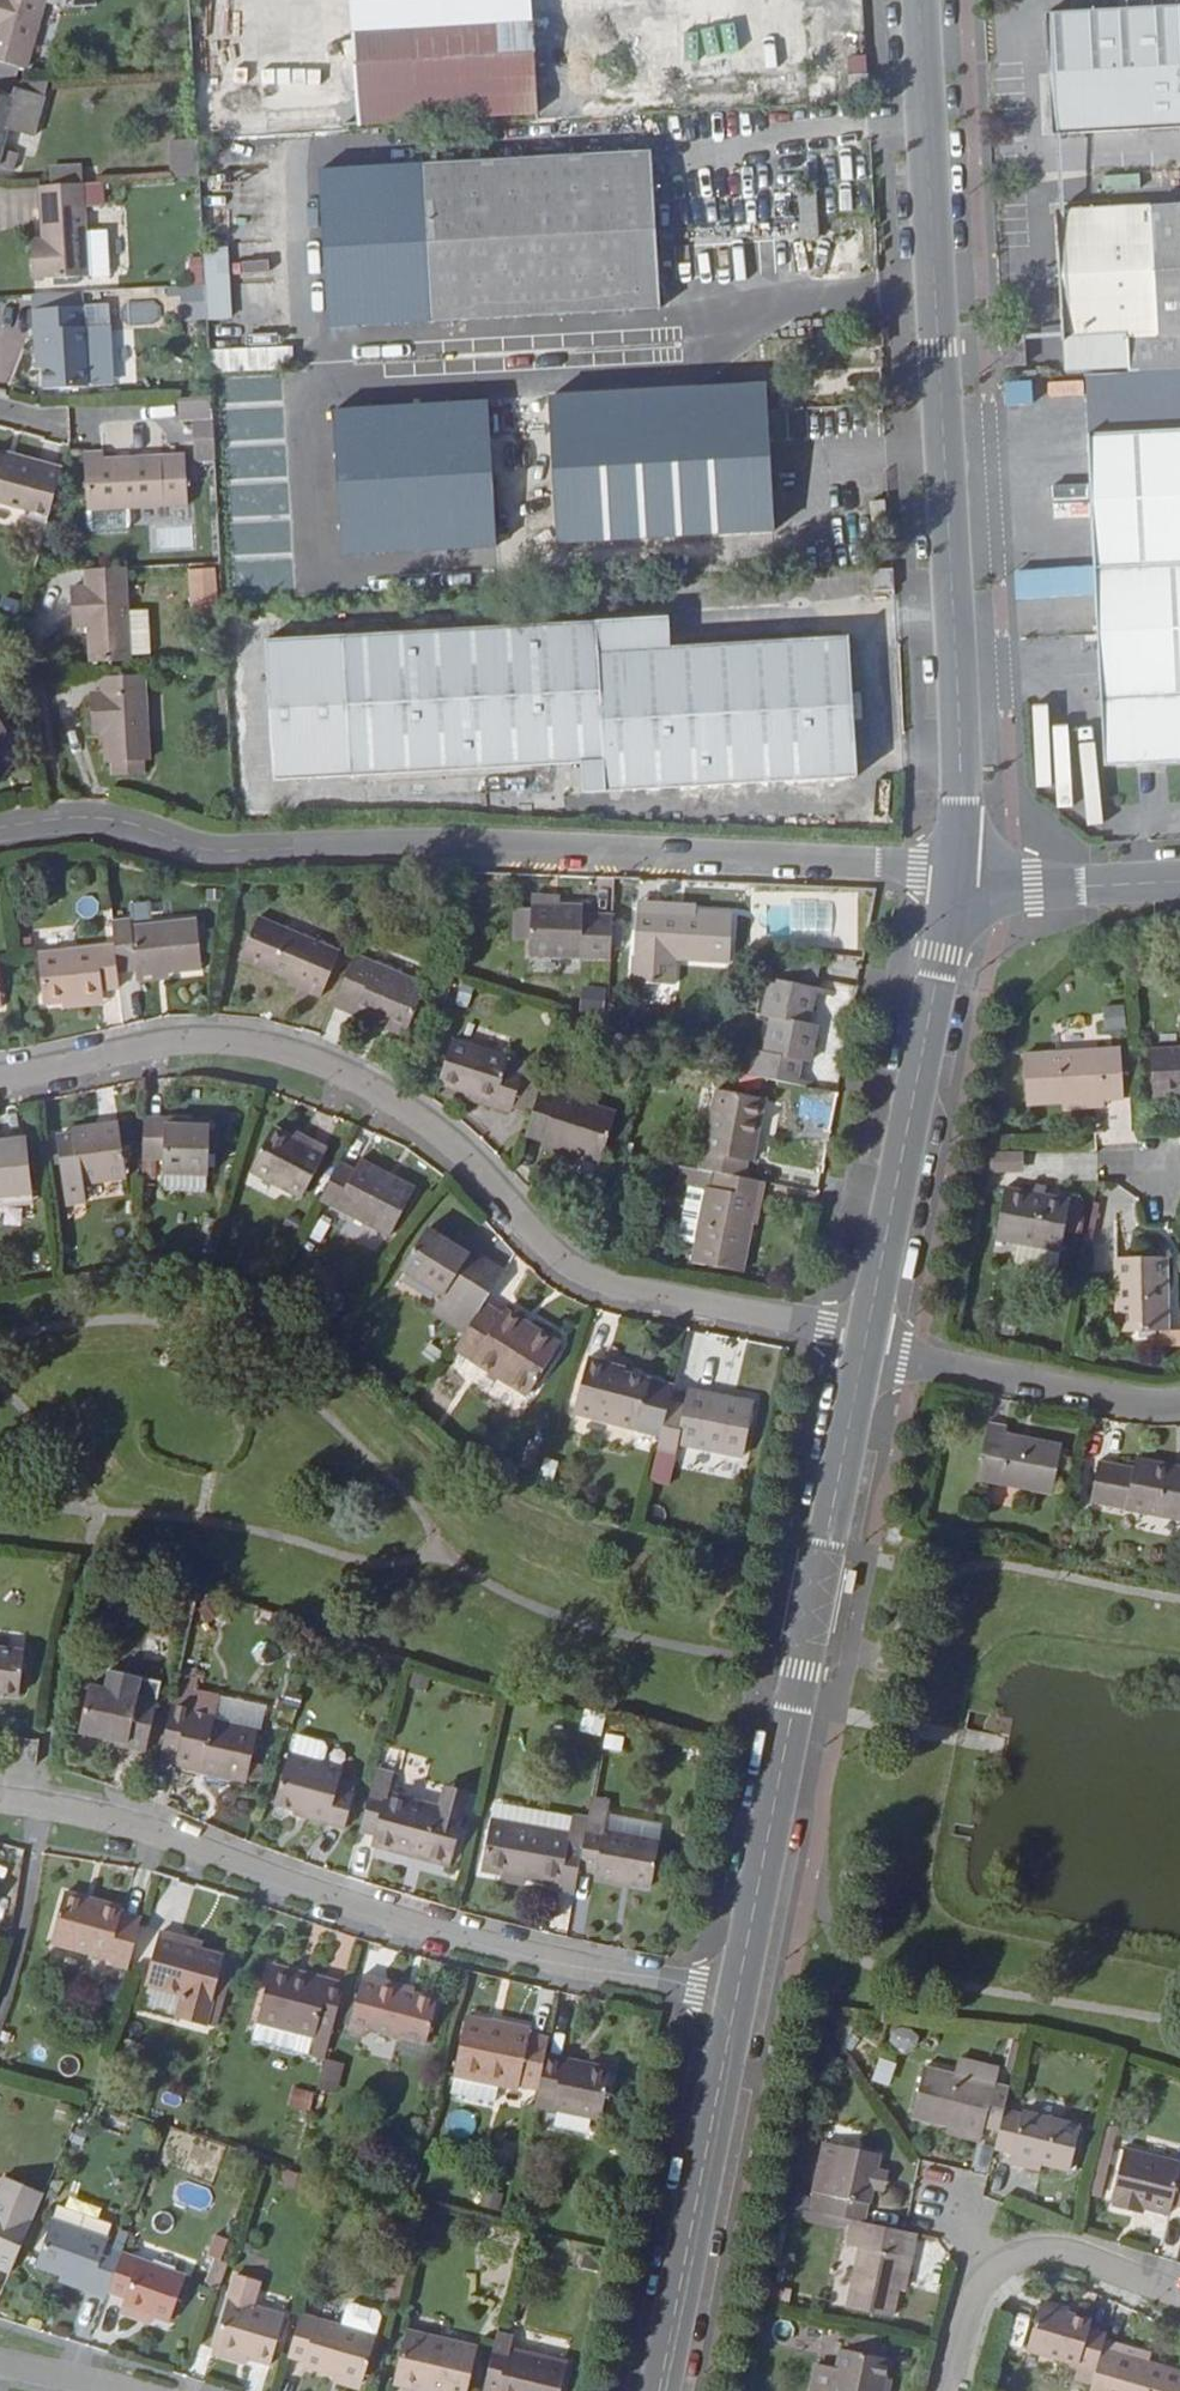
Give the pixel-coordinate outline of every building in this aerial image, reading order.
[(27,70),(46,0),(0,0),(0,63),(27,70)] [(276,100),(265,101),(267,131),(538,117),(531,0),(270,0),(276,100)] [(1048,15),(1054,137),(1179,130),(1179,8),(1048,15)] [(835,100),(835,72),(809,73),(809,100),(835,100)] [(869,101),(868,76),(850,77),(851,102),(869,101)] [(14,100),(16,90),(46,98),(51,82),(23,84),(0,77),(0,95),(14,100)] [(15,173),(20,155),(5,151),(10,131),(36,138),(46,98),(16,90),(14,100),(0,95),(0,169),(15,173)] [(172,144),(175,180),(201,179),(199,143),(172,144)] [(652,152),(423,165),(425,208),(432,324),(575,315),(661,311),(652,152)] [(54,169),(55,186),(84,184),(87,184),(86,168),(54,169)] [(55,186),(40,187),(42,238),(33,238),(35,281),(89,278),(86,234),(84,184),(55,186)] [(817,187),(798,189),(802,241),(821,239),(817,187)] [(1058,214),(1065,341),(1129,338),(1131,374),(1179,372),(1179,207),(1058,214)] [(432,324),(425,208),(387,210),(396,363),(577,352),(575,315),(432,324)] [(86,234),(89,278),(110,276),(107,232),(86,234)] [(208,318),(207,286),(183,287),(185,319),(208,318)] [(83,294),(32,296),(34,330),(40,330),(43,389),(88,387),(85,328),(83,294)] [(85,328),(88,387),(113,386),(110,327),(85,328)] [(1003,335),(1005,367),(1028,366),(1026,333),(1003,335)] [(1065,341),(1067,379),(1088,378),(1131,374),(1129,338),(1065,341)] [(293,371),(292,348),(209,350),(209,373),(293,371)] [(1088,378),(1091,436),(1179,431),(1179,372),(1131,374),(1088,378)] [(1033,383),(1006,385),(1007,408),(1034,406),(1033,383)] [(766,386),(550,398),(558,544),(775,531),(766,386)] [(215,423),(213,398),(180,400),(182,425),(194,425),(215,423)] [(487,399),(333,409),(343,556),(497,546),(490,434),(489,415),(487,399)] [(498,415),(489,415),(490,434),(499,434),(498,415)] [(215,423),(194,425),(196,463),(217,462),(215,423)] [(1091,436),(1097,570),(1018,574),(1019,602),(1098,599),(1106,768),(1179,764),(1179,431),(1091,436)] [(63,469),(0,452),(0,503),(27,510),(25,518),(49,525),(63,469)] [(106,453),(85,453),(88,510),(130,508),(190,505),(187,455),(107,458),(106,453)] [(131,524),(130,508),(88,510),(89,526),(94,531),(127,529),(131,524)] [(126,568),(87,570),(88,585),(73,586),(76,629),(90,629),(92,663),(131,661),(126,568)] [(215,568),(192,570),(194,601),(218,599),(215,568)] [(896,569),(872,570),(873,592),(897,590),(896,569)] [(669,618),(268,641),(275,781),(582,764),(584,794),(856,778),(846,637),(671,647),(669,618)] [(21,674),(6,676),(8,694),(23,693),(21,674)] [(145,676),(102,678),(103,691),(93,692),(95,735),(106,735),(107,763),(150,761),(145,676)] [(1071,731),(1048,730),(1049,712),(1037,712),(1033,791),(1048,792),(1050,770),(1052,770),(1053,756),(1069,757),(1071,731)] [(4,740),(10,736),(0,718),(0,742),(4,740)] [(0,742),(0,754),(9,749),(4,740),(0,742)] [(1098,756),(1085,757),(1087,800),(1100,799),(1098,756)] [(698,908),(638,904),(633,982),(677,985),(679,961),(730,964),(733,916),(698,913),(698,908)] [(611,960),(613,918),(585,916),(585,908),(532,905),(531,957),(611,960)] [(131,918),(113,921),(116,946),(119,975),(137,972),(137,976),(170,973),(203,970),(199,921),(132,928),(131,918)] [(341,954),(257,918),(239,957),(291,980),(302,986),(299,992),(321,1000),(341,954)] [(120,992),(119,975),(116,946),(39,954),(44,1007),(63,1004),(105,1000),(104,994),(120,992)] [(428,987),(355,957),(333,1008),(405,1039),(428,987)] [(171,981),(170,973),(137,976),(138,986),(171,981)] [(302,986),(291,980),(288,986),(299,992),(302,986)] [(761,1053),(756,1079),(817,1091),(818,1084),(800,1080),(803,1064),(811,1065),(819,1027),(811,1025),(816,996),(835,999),(837,993),(770,980),(764,1018),(772,1020),(766,1054),(761,1053)] [(586,1012),(605,1013),(606,991),(587,990),(586,1012)] [(105,1000),(63,1004),(64,1013),(106,1007),(105,1000)] [(511,1059),(453,1041),(439,1086),(466,1093),(498,1103),(495,1111),(512,1116),(525,1074),(508,1068),(511,1059)] [(1152,1052),(1155,1100),(1179,1098),(1179,1050),(1152,1052)] [(1028,1105),(1085,1102),(1106,1101),(1126,1100),(1121,1051),(1026,1057),(1028,1105)] [(617,1115),(540,1091),(526,1138),(602,1163),(617,1115)] [(498,1103),(466,1093),(463,1102),(495,1111),(498,1103)] [(702,1152),(699,1170),(716,1173),(747,1179),(758,1118),(764,1119),(768,1102),(717,1093),(705,1153),(702,1152)] [(1106,1101),(1085,1102),(1086,1111),(1106,1110),(1106,1101)] [(1146,1111),(1147,1126),(1162,1124),(1161,1110),(1146,1111)] [(166,1119),(145,1118),(143,1160),(164,1161),(164,1174),(209,1176),(211,1127),(166,1126),(166,1119)] [(758,1118),(750,1163),(755,1164),(764,1119),(758,1118)] [(211,1121),(166,1119),(166,1126),(211,1127),(211,1121)] [(73,1137),(57,1139),(66,1205),(82,1203),(80,1187),(128,1179),(119,1124),(102,1126),(103,1132),(73,1137)] [(72,1130),(73,1137),(103,1132),(102,1126),(72,1130)] [(293,1139),(273,1129),(249,1173),(303,1201),(329,1150),(313,1141),(309,1147),(293,1139)] [(296,1133),(293,1139),(309,1147),(313,1141),(296,1133)] [(0,1143),(0,1198),(33,1194),(27,1140),(0,1143)] [(581,1156),(542,1144),(540,1151),(578,1163),(581,1156)] [(993,1156),(993,1174),(1024,1174),(1024,1156),(993,1156)] [(355,1172),(341,1164),(321,1202),(391,1238),(414,1194),(371,1172),(374,1167),(360,1160),(355,1172)] [(416,1189),(374,1167),(371,1172),(414,1194),(416,1189)] [(747,1179),(716,1173),(713,1190),(707,1188),(692,1264),(743,1275),(757,1201),(764,1201),(768,1183),(747,1179)] [(1034,1196),(1007,1190),(997,1240),(1019,1244),(1016,1261),(1020,1266),(1054,1272),(1059,1269),(1066,1232),(1082,1235),(1085,1218),(1070,1215),(1072,1203),(1045,1198),(1047,1190),(1035,1188),(1034,1196)] [(0,1198),(0,1211),(34,1206),(33,1194),(0,1198)] [(757,1201),(753,1226),(759,1227),(764,1201),(757,1201)] [(453,1246),(428,1231),(402,1271),(445,1298),(447,1294),(480,1313),(485,1305),(506,1272),(474,1251),(471,1257),(453,1246)] [(457,1241),(453,1246),(471,1257),(474,1251),(457,1241)] [(1168,1258),(1118,1259),(1120,1333),(1169,1332),(1168,1258)] [(503,1316),(485,1305),(480,1313),(455,1352),(528,1399),(561,1345),(506,1310),(503,1316)] [(610,1364),(590,1358),(574,1414),(661,1438),(671,1402),(675,1387),(626,1374),(609,1369),(610,1364)] [(609,1369),(626,1374),(627,1369),(610,1364),(609,1369)] [(685,1405),(671,1402),(661,1438),(657,1453),(676,1457),(679,1445),(744,1458),(755,1404),(688,1390),(685,1405)] [(1009,1428),(990,1425),(979,1480),(1054,1496),(1056,1482),(1068,1484),(1071,1466),(1060,1464),(1063,1447),(1008,1435),(1009,1428)] [(1100,1464),(1093,1503),(1179,1520),(1179,1469),(1137,1460),(1135,1470),(1100,1464)] [(0,1651),(0,1694),(20,1697),(26,1654),(0,1651)] [(180,1675),(173,1705),(217,1715),(220,1707),(195,1701),(200,1680),(180,1675)] [(158,1702),(90,1686),(80,1734),(105,1739),(128,1745),(127,1750),(146,1754),(158,1702)] [(217,1715),(173,1705),(161,1758),(177,1762),(204,1768),(202,1774),(246,1785),(259,1733),(216,1722),(217,1715)] [(599,1735),(605,1714),(585,1708),(579,1729),(599,1735)] [(128,1745),(105,1739),(103,1745),(127,1750),(128,1745)] [(325,1764),(289,1755),(275,1806),(295,1811),(305,1814),(303,1820),(346,1831),(355,1794),(339,1790),(343,1774),(324,1769),(325,1764)] [(204,1768),(177,1762),(175,1768),(202,1774),(204,1768)] [(472,1788),(445,1781),(437,1808),(465,1815),(472,1788)] [(437,1808),(372,1790),(361,1832),(375,1836),(371,1848),(419,1861),(420,1856),(451,1864),(465,1815),(437,1808)] [(610,1802),(594,1799),(589,1825),(587,1837),(580,1873),(596,1875),(596,1878),(632,1885),(652,1889),(660,1842),(605,1832),(610,1802)] [(575,1817),(494,1802),(491,1820),(571,1835),(574,1822),(575,1817)] [(305,1814),(295,1811),(294,1817),(303,1820),(305,1814)] [(575,1897),(580,1873),(587,1837),(589,1825),(574,1822),(571,1835),(491,1820),(482,1871),(526,1879),(561,1886),(559,1894),(575,1897)] [(451,1869),(451,1864),(420,1856),(419,1861),(451,1869)] [(524,1888),(526,1879),(502,1876),(501,1884),(524,1888)] [(631,1890),(632,1885),(596,1878),(594,1883),(631,1890)] [(128,1971),(143,1919),(123,1914),(125,1909),(65,1894),(52,1945),(109,1960),(107,1965),(128,1971)] [(187,1940),(160,1932),(146,1985),(182,1996),(176,2017),(206,2025),(225,1958),(203,1951),(186,1946),(187,1940)] [(186,1946),(203,1951),(205,1944),(187,1940),(186,1946)] [(235,1960),(225,1958),(206,2025),(216,2028),(235,1960)] [(325,2061),(344,1991),(290,1978),(291,1971),(271,1967),(257,2024),(316,2039),(311,2057),(325,2061)] [(344,1991),(346,1985),(291,1971),(290,1978),(344,1991)] [(426,2046),(437,2001),(410,1994),(380,1986),(382,1980),(363,1976),(348,2033),(367,2038),(368,2030),(426,2046)] [(380,1986),(410,1994),(411,1988),(382,1980),(380,1986)] [(546,2057),(550,2037),(531,2034),(532,2030),(467,2017),(454,2077),(518,2091),(520,2087),(539,2092),(546,2057)] [(316,2039),(257,2024),(252,2042),(311,2057),(316,2039)] [(891,2044),(913,2050),(918,2033),(896,2027),(891,2044)] [(612,2072),(546,2057),(539,2092),(536,2105),(602,2119),(612,2072)] [(961,2060),(957,2076),(997,2086),(1001,2070),(961,2060)] [(986,2127),(1001,2132),(1006,2111),(1012,2090),(997,2086),(957,2076),(925,2068),(914,2119),(984,2135),(986,2127)] [(310,2111),(314,2092),(293,2087),(289,2106),(310,2111)] [(1022,2115),(1006,2111),(1001,2132),(997,2148),(996,2151),(1013,2155),(1012,2158),(1043,2165),(1071,2172),(1082,2128),(1023,2112),(1022,2115)] [(1115,2129),(1107,2127),(1090,2196),(1099,2198),(1115,2129)] [(997,2148),(978,2143),(973,2164),(992,2168),(996,2151),(997,2148)] [(812,2206),(827,2209),(839,2147),(825,2144),(812,2206)] [(812,2206),(811,2212),(854,2221),(867,2224),(873,2191),(878,2169),(881,2155),(839,2147),(827,2209),(812,2206)] [(1179,2207),(1179,2164),(1125,2151),(1112,2206),(1144,2214),(1146,2210),(1170,2216),(1173,2205),(1179,2207)] [(1041,2173),(1043,2165),(1012,2158),(1010,2166),(1041,2173)] [(891,2172),(878,2169),(873,2191),(886,2194),(891,2172)] [(45,2195),(5,2179),(0,2190),(0,2268),(11,2273),(45,2195)] [(57,2207),(53,2220),(109,2240),(113,2226),(57,2207)] [(106,2299),(109,2292),(120,2261),(123,2254),(106,2248),(109,2240),(53,2220),(37,2266),(93,2285),(90,2293),(106,2299)] [(907,2233),(867,2224),(854,2221),(849,2245),(862,2248),(849,2308),(895,2318),(899,2298),(894,2297),(902,2256),(907,2233)] [(908,2257),(902,2256),(894,2297),(899,2298),(908,2257)] [(136,2266),(120,2261),(109,2292),(126,2299),(123,2306),(170,2324),(187,2277),(139,2260),(136,2266)] [(235,2277),(214,2348),(248,2358),(271,2365),(286,2318),(252,2307),(259,2284),(235,2277)] [(1041,2307),(1070,2315),(1072,2308),(1044,2300),(1041,2307)] [(1107,2340),(1109,2333),(1091,2329),(1094,2322),(1070,2315),(1041,2307),(1029,2352),(1097,2373),(1104,2350),(1107,2340)] [(346,2315),(343,2327),(377,2337),(380,2325),(377,2318),(354,2312),(346,2315)] [(343,2327),(300,2315),(288,2358),(304,2363),(303,2366),(335,2376),(362,2384),(377,2337),(343,2327)] [(498,2331),(484,2390),(560,2390),(567,2362),(511,2349),(514,2336),(498,2331)] [(406,2332),(394,2384),(424,2390),(468,2390),(479,2349),(406,2332)] [(1153,2354),(1107,2340),(1104,2350),(1150,2364),(1153,2354)] [(246,2367),(248,2358),(214,2348),(212,2357),(246,2367)] [(814,2368),(809,2390),(885,2390),(891,2361),(843,2350),(838,2374),(814,2368)] [(1104,2350),(1097,2373),(1092,2390),(1179,2390),(1179,2373),(1150,2364),(1104,2350)] [(335,2376),(333,2384),(359,2390),(360,2390),(362,2384),(335,2376)]
